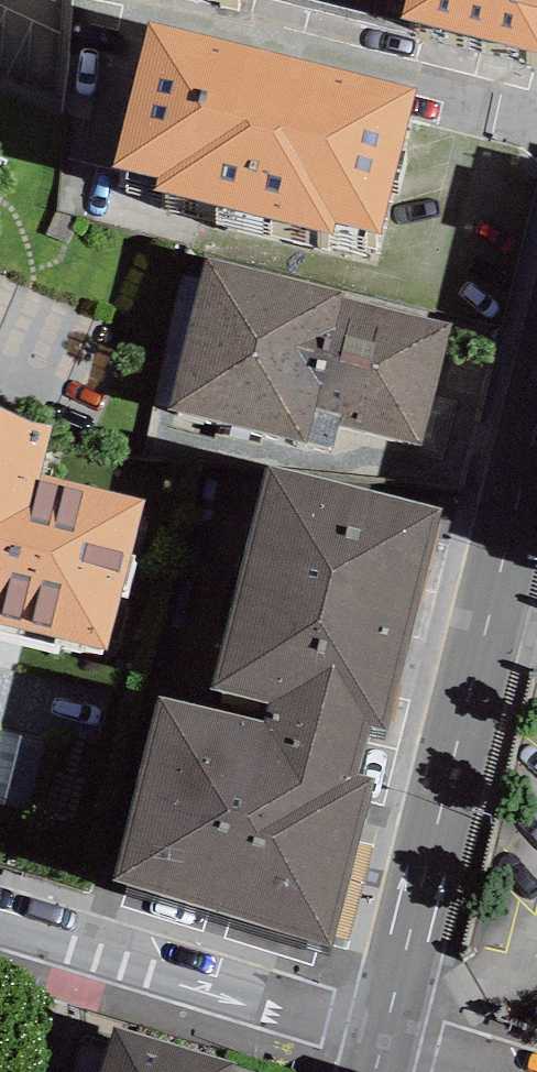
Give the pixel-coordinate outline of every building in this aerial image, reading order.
[(238,10),(240,0),(190,0),(238,10)] [(401,34),(536,67),(536,0),(409,0),(401,34)] [(415,109),(147,44),(112,189),(156,199),(152,213),(332,256),(335,243),(380,254),(415,109)] [(346,284),(206,251),(170,402),(320,437),(334,379),(433,402),(453,316),(344,290),(346,284)] [(0,391),(0,611),(109,637),(148,489),(41,465),(52,410),(0,391)] [(212,672),(269,686),(372,715),(388,719),(444,496),(268,452),(212,672)] [(361,761),(372,715),(269,686),(264,707),(160,681),(112,870),(333,925),(374,764),(361,761)] [(115,1028),(102,1071),(233,1071),(235,1063),(115,1028)]
